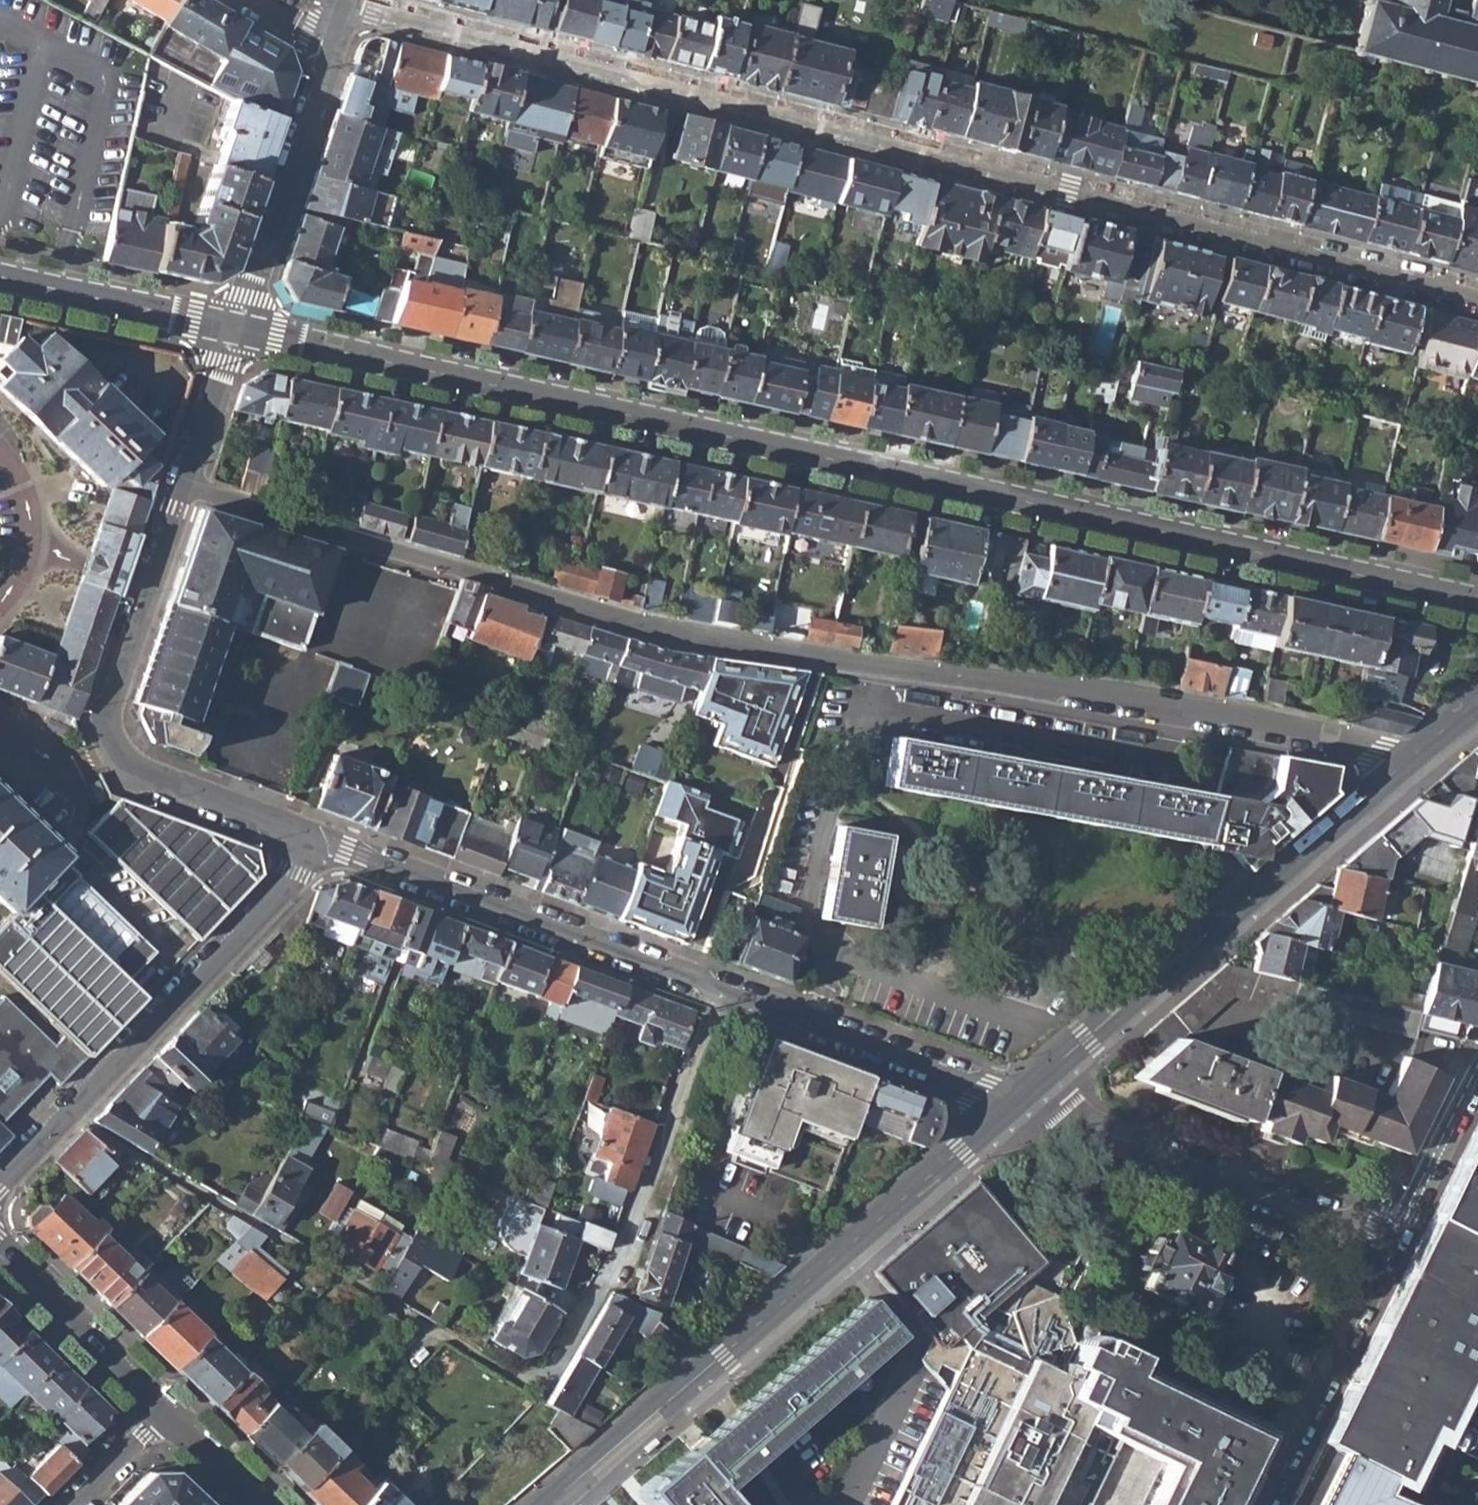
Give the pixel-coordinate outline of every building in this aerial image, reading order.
[(163,17),(171,0),(133,0),(163,17)] [(279,119),(296,71),(283,47),(201,0),(171,0),(163,17),(145,54),(228,100),(279,119)] [(486,0),(467,0),(465,9),(483,13),(486,0)] [(483,13),(552,32),(560,0),(486,0),(483,13)] [(583,40),(593,1),(594,0),(560,0),(552,32),(583,40)] [(599,2),(619,8),(621,0),(600,0),(599,2)] [(645,14),(631,10),(634,0),(621,0),(619,8),(608,46),(635,53),(645,14)] [(642,0),(634,0),(631,10),(645,14),(646,11),(648,2),(642,0)] [(939,19),(944,0),(919,0),(916,13),(939,19)] [(1386,2),(1377,0),(1368,0),(1354,53),(1374,58),(1374,61),(1382,63),(1382,61),(1418,70),(1417,72),(1438,75),(1437,78),(1443,79),(1443,76),(1472,83),(1471,86),(1477,88),(1477,85),(1477,28),(1452,21),(1426,14),(1386,2)] [(1429,0),(1386,0),(1386,2),(1426,14),(1429,0)] [(1452,21),(1477,28),(1477,0),(1457,0),(1452,21)] [(599,2),(593,1),(583,40),(608,46),(619,8),(599,2)] [(635,53),(663,60),(675,17),(646,11),(645,14),(635,53)] [(983,28),(1019,36),(1023,20),(987,11),(983,28)] [(699,69),(726,77),(734,43),(739,23),(713,16),(710,26),(699,69)] [(663,60),(699,69),(710,26),(675,17),(663,60)] [(739,44),(734,43),(726,77),(774,89),(787,40),(788,36),(744,25),(739,44)] [(1273,36),(1255,32),(1252,45),(1270,49),(1273,36)] [(334,113),(361,119),(375,69),(383,40),(375,38),(362,42),(357,48),(334,113)] [(383,40),(375,69),(390,72),(386,85),(435,97),(436,91),(445,55),(383,40)] [(774,89),(830,104),(839,66),(841,54),(787,40),(774,89)] [(451,136),(460,138),(465,119),(467,112),(478,64),(445,55),(436,91),(460,98),(451,136)] [(478,64),(467,112),(505,120),(517,74),(478,64)] [(1191,75),(1226,84),(1228,73),(1195,64),(1191,75)] [(830,104),(844,107),(853,70),(839,66),(830,104)] [(908,99),(896,96),(890,120),(925,129),(936,80),(937,77),(914,69),(908,99)] [(937,77),(936,80),(968,90),(969,85),(971,77),(939,69),(937,77)] [(869,74),(853,70),(844,107),(875,115),(884,86),(867,80),(869,74)] [(504,127),(499,144),(531,152),(535,136),(559,142),(561,135),(572,88),(517,74),(505,120),(504,127)] [(956,137),(968,90),(936,80),(925,129),(956,137)] [(1004,95),(969,85),(968,90),(956,137),(990,146),(1004,95)] [(875,115),(890,120),(896,96),(898,89),(884,86),(875,115)] [(561,135),(599,144),(603,127),(611,98),(572,88),(561,135)] [(371,115),(378,117),(383,95),(377,93),(371,115)] [(990,146),(1043,159),(1055,113),(1056,109),(1004,95),(990,146)] [(660,111),(611,98),(603,127),(599,144),(596,157),(644,170),(660,111)] [(214,166),(258,182),(279,119),(228,100),(216,136),(222,138),(214,166)] [(1124,180),(1147,186),(1156,152),(1159,143),(1140,138),(1141,136),(1134,134),(1140,107),(1128,104),(1121,130),(1110,177),(1124,180)] [(467,112),(465,119),(504,127),(505,120),(467,112)] [(314,174),(362,187),(380,124),(361,119),(334,113),(314,174)] [(1043,159),(1110,177),(1121,130),(1055,113),(1043,159)] [(671,157),(714,168),(725,128),(683,117),(671,157)] [(713,171),(749,180),(749,175),(760,137),(725,128),(714,168),(713,171)] [(1147,186),(1195,199),(1206,156),(1212,134),(1189,128),(1181,159),(1156,152),(1147,186)] [(749,175),(787,185),(797,146),(760,137),(749,175)] [(785,189),(836,204),(847,159),(797,146),(787,185),(785,189)] [(1264,217),(1275,174),(1278,164),(1280,156),(1250,148),(1245,165),(1234,209),(1264,217)] [(165,213),(176,215),(188,156),(177,154),(165,213)] [(1245,165),(1206,156),(1195,199),(1234,209),(1245,165)] [(836,204),(883,215),(893,171),(847,159),(836,204)] [(153,271),(207,283),(229,269),(258,182),(214,166),(211,165),(193,223),(198,224),(199,228),(189,233),(187,228),(182,230),(183,236),(179,235),(180,227),(163,223),(153,271)] [(1297,166),(1293,178),(1305,182),(1309,168),(1297,166)] [(880,224),(901,229),(904,212),(924,217),(933,181),(893,171),(883,215),(880,224)] [(302,209),(386,229),(394,196),(362,187),(314,174),(302,209)] [(1293,178),(1275,174),(1264,217),(1295,225),(1305,182),(1293,178)] [(940,249),(978,261),(981,246),(993,197),(933,181),(924,217),(920,233),(917,245),(939,251),(940,249)] [(1295,225),(1363,243),(1374,200),(1305,182),(1295,225)] [(153,197),(119,188),(102,261),(153,271),(163,223),(163,219),(149,216),(153,197)] [(1377,189),(1374,200),(1390,204),(1393,194),(1377,189)] [(1404,197),(1393,194),(1390,204),(1374,200),(1363,243),(1403,253),(1414,212),(1417,199),(1413,199),(1409,209),(1401,207),(1404,197)] [(993,197),(981,246),(1029,259),(1041,209),(993,197)] [(1413,199),(1404,197),(1401,207),(1409,209),(1413,199)] [(1058,266),(1063,267),(1075,218),(1041,209),(1029,259),(1036,259),(1034,263),(1057,269),(1058,266)] [(1477,273),(1477,216),(1456,210),(1453,222),(1442,263),(1477,273)] [(626,239),(645,243),(651,215),(633,211),(626,239)] [(901,229),(920,233),(924,217),(904,212),(901,229)] [(1453,222),(1414,212),(1403,253),(1442,263),(1453,222)] [(284,260),(324,271),(338,229),(300,213),(284,260)] [(1100,296),(1132,305),(1134,299),(1151,238),(1075,218),(1063,267),(1062,271),(1103,281),(1100,296)] [(396,249),(431,257),(435,241),(401,232),(396,249)] [(727,263),(738,266),(743,247),(741,239),(734,237),(727,263)] [(1134,299),(1201,316),(1218,255),(1151,238),(1134,299)] [(763,271),(779,275),(786,245),(771,241),(763,271)] [(414,328),(448,335),(457,290),(459,281),(462,265),(431,258),(424,285),(414,328)] [(1214,310),(1247,319),(1249,313),(1261,266),(1228,258),(1214,310)] [(332,310),(345,277),(328,272),(324,271),(284,260),(277,281),(291,301),(332,310)] [(330,268),(328,272),(345,277),(383,287),(386,276),(340,265),(330,268)] [(1249,313),(1293,323),(1306,278),(1261,266),(1249,313)] [(391,323),(414,328),(424,285),(386,276),(383,287),(400,292),(391,323)] [(1306,278),(1293,323),(1310,328),(1309,331),(1323,335),(1324,329),(1335,285),(1306,278)] [(540,300),(538,307),(541,307),(539,315),(526,312),(518,351),(565,361),(573,321),(580,284),(553,279),(547,300),(540,300)] [(1324,329),(1363,339),(1374,296),(1335,285),(1324,329)] [(383,287),(376,307),(373,319),(391,323),(400,292),(383,287)] [(489,289),(489,292),(488,297),(457,290),(448,335),(484,343),(491,308),(495,293),(496,290),(489,289)] [(495,293),(491,308),(506,311),(508,297),(495,293)] [(1406,355),(1408,344),(1418,307),(1374,296),(1363,339),(1361,344),(1406,355)] [(528,301),(508,297),(506,311),(491,308),(484,343),(518,351),(526,312),(527,303),(528,301)] [(527,303),(526,312),(539,315),(541,307),(538,307),(527,303)] [(355,315),(373,319),(376,307),(358,304),(355,315)] [(1408,344),(1419,348),(1430,310),(1418,307),(1408,344)] [(1467,381),(1468,377),(1477,337),(1477,322),(1430,310),(1419,348),(1414,366),(1467,381)] [(620,312),(617,327),(651,336),(655,320),(620,312)] [(15,344),(20,318),(0,313),(0,341),(15,344)] [(655,320),(651,336),(687,342),(690,330),(691,325),(655,317),(655,320)] [(565,361),(608,371),(616,330),(573,321),(565,361)] [(1321,343),(1323,335),(1309,331),(1310,328),(1293,323),(1290,334),(1321,343)] [(706,324),(698,325),(694,327),(690,330),(687,342),(724,350),(726,339),(715,326),(706,324)] [(642,378),(651,336),(617,327),(616,330),(608,371),(642,378)] [(41,329),(28,341),(35,349),(48,336),(41,329)] [(101,490),(116,474),(123,481),(131,489),(140,480),(152,468),(137,454),(153,437),(51,335),(48,336),(35,349),(28,341),(24,337),(15,344),(0,358),(12,372),(0,384),(0,385),(101,490)] [(678,386),(687,342),(651,336),(642,378),(678,386)] [(1468,377),(1477,379),(1477,337),(1468,377)] [(678,386),(714,394),(724,350),(687,342),(678,386)] [(714,394),(747,401),(757,360),(758,355),(740,352),(739,349),(735,347),(731,350),(724,350),(714,394)] [(757,360),(747,401),(790,411),(825,418),(836,369),(817,364),(814,379),(799,376),(801,361),(758,352),(758,355),(757,360)] [(825,418),(858,425),(868,384),(869,381),(855,378),(857,366),(858,362),(839,358),(836,369),(825,418)] [(1174,372),(1133,361),(1127,382),(1130,383),(1126,397),(1150,402),(1153,389),(1170,393),(1174,372)] [(855,378),(869,381),(872,369),(857,366),(855,378)] [(869,381),(868,384),(883,388),(884,386),(901,390),(902,386),(904,377),(872,369),(869,381)] [(234,411),(280,421),(289,377),(268,373),(243,386),(234,411)] [(280,421),(327,431),(338,388),(289,377),(280,421)] [(892,433),(901,390),(884,386),(883,388),(868,384),(858,425),(892,433)] [(892,433),(945,445),(955,396),(902,386),(901,390),(892,433)] [(356,448),(375,453),(388,399),(338,388),(327,431),(326,434),(357,441),(356,448)] [(1150,402),(1167,407),(1170,393),(1153,389),(1150,402)] [(971,390),(968,398),(993,405),(995,396),(971,390)] [(991,413),(993,405),(968,398),(955,396),(945,445),(1018,461),(1026,421),(991,413)] [(394,450),(427,457),(440,411),(388,399),(375,453),(393,457),(394,450)] [(1104,423),(1102,432),(1119,435),(1123,412),(1107,408),(1104,423)] [(427,457),(479,469),(490,422),(440,411),(427,457)] [(1018,461),(1047,467),(1055,427),(1056,424),(1027,417),(1026,421),(1018,461)] [(1075,474),(1093,477),(1099,446),(1102,432),(1104,423),(1087,420),(1084,433),(1075,474)] [(479,469),(528,479),(540,433),(490,422),(479,469)] [(1047,467),(1075,474),(1084,433),(1055,427),(1047,467)] [(1102,432),(1099,446),(1116,450),(1119,435),(1102,432)] [(528,479),(596,494),(607,448),(540,433),(528,479)] [(256,443),(249,468),(266,472),(272,447),(256,443)] [(1150,490),(1194,500),(1203,454),(1159,443),(1155,464),(1150,490)] [(1093,477),(1130,485),(1131,485),(1136,460),(1115,455),(1116,450),(1099,446),(1093,477)] [(596,494),(663,509),(674,462),(607,448),(596,494)] [(1194,500),(1237,509),(1247,462),(1203,452),(1203,454),(1194,500)] [(215,468),(226,473),(230,461),(219,456),(215,468)] [(1150,490),(1155,464),(1136,460),(1131,485),(1150,490)] [(1296,477),(1297,472),(1248,460),(1247,462),(1237,509),(1287,520),(1296,477)] [(663,509),(697,517),(709,470),(674,462),(663,509)] [(697,517),(734,525),(745,478),(709,470),(697,517)] [(1287,520),(1332,530),(1339,490),(1340,486),(1296,477),(1287,520)] [(793,489),(745,478),(734,525),(782,536),(793,489)] [(1340,486),(1339,490),(1382,499),(1384,489),(1342,479),(1340,486)] [(140,480),(131,489),(123,481),(120,491),(143,500),(148,483),(140,480)] [(76,718),(156,487),(148,483),(143,500),(120,491),(114,489),(59,648),(51,645),(48,653),(0,636),(0,690),(70,716),(76,718)] [(1477,548),(1477,504),(1476,503),(1471,501),(1473,493),(1455,489),(1452,503),(1435,499),(1433,510),(1424,550),(1475,561),(1477,548)] [(789,533),(850,547),(860,503),(799,490),(789,533)] [(1374,539),(1382,499),(1339,490),(1332,530),(1374,539)] [(339,520),(358,525),(364,501),(346,495),(339,520)] [(437,498),(431,519),(465,530),(470,509),(437,498)] [(1374,539),(1424,550),(1433,510),(1382,499),(1374,539)] [(404,513),(364,501),(358,525),(399,538),(404,513)] [(900,548),(915,552),(925,518),(860,503),(850,547),(898,557),(900,548)] [(334,551),(199,510),(167,603),(225,624),(302,650),(334,551)] [(409,540),(459,556),(464,535),(465,530),(431,519),(415,514),(409,540)] [(910,570),(992,589),(1004,535),(925,518),(915,552),(910,570)] [(477,538),(464,535),(459,556),(471,560),(477,538)] [(1091,611),(1093,604),(1104,557),(1048,545),(1045,561),(1023,556),(1026,540),(1004,535),(992,589),(1091,611)] [(486,564),(505,569),(512,542),(493,536),(486,564)] [(505,569),(515,572),(517,564),(522,539),(513,537),(512,542),(505,569)] [(549,583),(573,590),(580,563),(558,556),(549,583)] [(1093,604),(1141,614),(1153,568),(1104,557),(1093,604)] [(573,590),(594,596),(601,569),(580,563),(573,590)] [(524,566),(517,564),(515,572),(521,574),(524,566)] [(1190,626),(1194,613),(1202,579),(1153,568),(1141,614),(1138,631),(1150,635),(1151,629),(1171,634),(1173,621),(1190,626)] [(622,576),(601,569),(594,596),(615,602),(622,576)] [(1217,622),(1234,626),(1242,588),(1202,579),(1194,613),(1218,618),(1217,622)] [(524,662),(533,640),(540,620),(515,612),(517,605),(484,594),(486,586),(461,580),(445,624),(469,633),(466,641),(524,662)] [(720,587),(718,597),(713,623),(734,626),(740,591),(720,587)] [(675,616),(713,623),(718,597),(681,588),(675,616)] [(1272,650),(1273,646),(1282,597),(1242,588),(1234,626),(1233,628),(1230,641),(1272,650)] [(621,604),(639,609),(642,601),(624,595),(621,604)] [(1273,646),(1366,667),(1381,618),(1282,597),(1273,646)] [(225,624),(167,603),(134,702),(149,707),(142,721),(153,740),(180,751),(186,735),(180,733),(182,726),(178,726),(181,717),(185,718),(189,706),(198,702),(225,624)] [(750,629),(766,632),(770,616),(753,611),(750,629)] [(533,640),(578,655),(587,628),(542,613),(540,620),(533,640)] [(1425,628),(1381,618),(1366,667),(1357,694),(1399,703),(1411,653),(1418,655),(1425,628)] [(807,639),(830,643),(834,623),(811,619),(807,639)] [(857,628),(834,623),(830,643),(853,647),(857,628)] [(887,653),(935,658),(938,630),(895,625),(887,653)] [(603,680),(609,682),(623,640),(587,628),(578,655),(599,661),(609,664),(603,680)] [(674,685),(700,690),(711,659),(663,653),(623,640),(609,682),(628,688),(633,672),(674,685)] [(1186,645),(1183,655),(1205,660),(1226,665),(1228,655),(1186,645)] [(596,672),(599,661),(578,655),(575,664),(596,672)] [(1176,686),(1199,690),(1205,660),(1183,655),(1182,658),(1176,686)] [(1239,658),(1228,655),(1226,665),(1238,668),(1239,658)] [(805,672),(711,659),(700,690),(690,716),(718,726),(711,746),(770,768),(805,672)] [(1199,690),(1220,694),(1226,665),(1205,660),(1199,690)] [(326,695),(343,701),(354,669),(338,663),(326,695)] [(1249,670),(1238,668),(1226,665),(1220,694),(1222,694),(1243,700),(1249,670)] [(357,710),(369,674),(354,669),(343,701),(342,704),(357,710)] [(1260,704),(1280,708),(1286,683),(1266,678),(1260,704)] [(192,721),(198,702),(189,706),(185,718),(192,721)] [(1347,725),(1398,737),(1418,719),(1354,703),(1347,725)] [(497,734),(538,747),(544,750),(548,741),(544,739),(502,724),(497,734)] [(200,734),(182,726),(180,733),(186,735),(180,751),(187,754),(197,744),(200,734)] [(882,787),(1202,844),(1202,841),(1209,818),(1215,798),(1179,792),(1182,778),(1173,776),(1165,775),(1162,788),(1094,776),(1099,762),(1090,761),(1082,759),(1081,773),(1014,761),(1017,747),(1008,746),(1000,744),(997,758),(928,745),(931,731),(923,730),(917,729),(914,743),(892,739),(882,787)] [(551,730),(548,741),(567,748),(569,738),(551,730)] [(1477,784),(1477,746),(1446,774),(1472,782),(1477,784)] [(537,771),(544,750),(538,747),(530,768),(537,771)] [(1333,766),(1230,748),(1215,798),(1209,818),(1202,841),(1202,844),(1209,845),(1208,849),(1231,853),(1241,865),(1256,851),(1260,855),(1332,794),(1329,791),(1333,766)] [(316,808),(370,828),(386,783),(390,775),(333,755),(316,808)] [(636,774),(665,783),(665,782),(669,771),(640,760),(636,774)] [(1414,801),(1336,868),(1383,880),(1385,881),(1390,860),(1419,835),(1454,845),(1472,782),(1446,774),(1436,783),(1448,796),(1435,807),(1414,801)] [(704,797),(665,782),(665,783),(649,828),(677,838),(664,875),(635,864),(634,867),(615,919),(682,945),(716,853),(726,858),(739,823),(700,808),(704,797)] [(370,828),(452,859),(466,821),(469,813),(386,783),(370,828)] [(75,1045),(85,1057),(142,998),(125,981),(151,952),(60,863),(65,857),(53,845),(0,794),(0,903),(11,913),(0,924),(0,974),(63,1035),(75,1045)] [(88,834),(179,922),(198,941),(262,873),(258,849),(121,799),(88,834)] [(504,864),(538,877),(551,839),(556,828),(522,815),(513,838),(504,864)] [(1466,861),(1477,864),(1477,820),(1466,861)] [(499,876),(504,864),(513,838),(466,821),(452,859),(499,876)] [(817,918),(868,928),(885,836),(834,826),(822,893),(817,918)] [(534,889),(574,905),(593,853),(597,843),(556,828),(551,839),(538,877),(534,889)] [(1244,869),(1260,855),(1256,851),(1241,865),(1244,869)] [(574,905),(615,919),(634,867),(593,853),(574,905)] [(1440,895),(1455,899),(1466,863),(1450,858),(1440,895)] [(1451,911),(1465,916),(1469,901),(1477,904),(1477,864),(1466,861),(1466,863),(1455,899),(1451,911)] [(1314,887),(1299,900),(1337,910),(1368,919),(1371,919),(1383,880),(1336,868),(1330,891),(1314,887)] [(301,931),(323,939),(329,922),(356,932),(371,892),(343,882),(316,888),(301,931)] [(382,985),(396,947),(410,907),(371,892),(356,932),(351,946),(374,954),(365,978),(382,985)] [(1299,900),(1260,934),(1297,943),(1315,947),(1318,947),(1320,933),(1330,936),(1337,910),(1299,900)] [(410,966),(414,969),(432,915),(410,907),(396,947),(408,951),(403,966),(404,969),(408,972),(410,966)] [(1472,918),(1465,916),(1451,911),(1441,947),(1461,954),(1472,918)] [(434,961),(446,966),(452,949),(461,925),(432,915),(414,969),(430,974),(434,961)] [(731,962),(784,982),(799,937),(780,929),(782,922),(766,916),(763,923),(747,916),(731,962)] [(350,948),(351,946),(356,932),(329,922),(323,939),(350,948)] [(492,985),(493,982),(508,943),(461,925),(452,949),(477,958),(471,976),(492,985)] [(1255,954),(1251,970),(1288,979),(1297,943),(1260,934),(1249,943),(1250,952),(1255,954)] [(493,982),(559,1006),(565,990),(573,967),(508,943),(493,982)] [(1288,979),(1294,981),(1298,964),(1310,967),(1315,947),(1297,943),(1288,979)] [(446,966),(471,976),(477,958),(452,949),(446,966)] [(1442,963),(1437,961),(1423,1013),(1471,1025),(1477,1011),(1477,972),(1442,963)] [(1247,1123),(1249,1117),(1266,1073),(1182,1042),(1233,997),(1289,1013),(1300,982),(1294,981),(1288,979),(1251,970),(1225,963),(1138,1038),(1154,1057),(1131,1079),(1247,1123)] [(625,987),(573,967),(565,990),(607,1006),(617,1009),(625,987)] [(1346,994),(1300,982),(1289,1013),(1336,1024),(1338,1017),(1416,1036),(1418,1029),(1420,1021),(1423,1013),(1416,1012),(1408,1009),(1389,1005),(1346,994)] [(1350,982),(1346,994),(1389,1005),(1392,993),(1350,982)] [(649,1037),(678,1048),(691,1011),(625,987),(617,1009),(614,1016),(639,1025),(634,1040),(647,1044),(649,1037)] [(584,1011),(602,1018),(607,1006),(565,990),(559,1006),(557,1010),(581,1018),(584,1011)] [(47,1074),(58,1085),(85,1057),(75,1045),(63,1035),(53,1046),(2,996),(0,998),(0,1123),(47,1074)] [(1411,998),(1408,1009),(1416,1012),(1419,1001),(1411,998)] [(552,1023),(557,1010),(545,1005),(541,1018),(552,1023)] [(612,1021),(614,1016),(617,1009),(607,1006),(602,1018),(612,1021)] [(218,1008),(209,1018),(229,1039),(238,1028),(218,1008)] [(200,1009),(143,1068),(173,1098),(183,1086),(191,1094),(236,1045),(229,1039),(209,1018),(200,1009)] [(1471,1025),(1423,1013),(1420,1021),(1426,1022),(1424,1030),(1464,1039),(1471,1025)] [(1418,1029),(1424,1030),(1426,1022),(1420,1021),(1418,1029)] [(848,1138),(854,1123),(870,1078),(766,1039),(731,1130),(733,1130),(725,1151),(772,1169),(791,1117),(848,1138)] [(369,1057),(380,1061),(385,1048),(373,1045),(369,1057)] [(1323,1094),(1266,1073),(1249,1117),(1262,1122),(1261,1127),(1281,1134),(1284,1126),(1297,1130),(1295,1134),(1319,1143),(1327,1123),(1408,1152),(1445,1077),(1405,1058),(1385,1097),(1329,1076),(1323,1094)] [(146,1153),(182,1106),(173,1098),(143,1068),(92,1121),(146,1153)] [(583,1100),(593,1103),(602,1077),(593,1074),(583,1100)] [(919,1096),(870,1078),(854,1123),(903,1141),(910,1121),(919,1096)] [(633,1096),(625,1116),(651,1125),(658,1105),(633,1096)] [(935,1102),(919,1096),(910,1121),(903,1141),(922,1147),(934,1133),(939,1116),(935,1102)] [(296,1116),(320,1125),(326,1109),(301,1100),(296,1116)] [(320,1125),(329,1129),(335,1113),(326,1109),(320,1125)] [(628,1190),(651,1125),(625,1116),(611,1110),(599,1141),(595,1152),(593,1156),(608,1162),(602,1180),(628,1190)] [(1377,1494),(1386,1473),(1409,1485),(1428,1444),(1440,1449),(1446,1434),(1454,1416),(1477,1427),(1477,1119),(1373,1331),(1306,1466),(1377,1494)] [(10,1135),(0,1125),(0,1145),(10,1135)] [(84,1192),(125,1152),(85,1128),(53,1162),(84,1192)] [(379,1147),(411,1160),(416,1145),(417,1143),(384,1131),(379,1147)] [(438,1131),(431,1152),(426,1165),(442,1171),(454,1137),(438,1131)] [(588,1150),(595,1152),(599,1141),(593,1138),(588,1150)] [(411,1160),(426,1165),(431,1152),(416,1145),(411,1160)] [(273,1227),(288,1203),(307,1169),(303,1166),(308,1157),(294,1148),(274,1179),(252,1215),(273,1227)] [(253,1178),(236,1206),(252,1215),(274,1179),(263,1173),(258,1181),(253,1178)] [(540,1209),(542,1209),(552,1186),(530,1178),(522,1202),(540,1209)] [(1269,1433),(1133,1364),(1136,1358),(1096,1338),(1100,1329),(1065,1310),(1061,1313),(1055,1298),(1024,1282),(1022,1286),(1019,1283),(1042,1263),(974,1183),(870,1272),(928,1342),(917,1361),(945,1394),(891,1504),(1085,1504),(1087,1501),(1090,1503),(1121,1439),(1157,1457),(1133,1504),(1234,1504),(1269,1433)] [(28,1225),(70,1267),(101,1234),(103,1233),(63,1195),(48,1210),(44,1207),(34,1207),(27,1216),(28,1225)] [(580,1224),(555,1214),(547,1234),(533,1228),(540,1209),(522,1202),(506,1195),(495,1224),(496,1242),(506,1253),(521,1260),(514,1276),(555,1292),(573,1243),(580,1224)] [(401,1226),(360,1201),(359,1201),(353,1212),(354,1213),(394,1236),(401,1226)] [(288,1203),(273,1227),(282,1233),(296,1208),(288,1203)] [(314,1224),(328,1233),(340,1216),(325,1206),(314,1224)] [(340,1216),(328,1233),(327,1235),(335,1240),(353,1212),(344,1207),(340,1216)] [(394,1236),(354,1213),(353,1212),(335,1240),(332,1245),(388,1279),(407,1245),(394,1236)] [(662,1212),(634,1292),(633,1292),(633,1294),(663,1304),(685,1241),(771,1278),(785,1266),(662,1212)] [(612,1236),(580,1224),(573,1243),(602,1254),(612,1236)] [(1213,1270),(1222,1250),(1203,1240),(1200,1247),(1170,1232),(1160,1250),(1148,1244),(1144,1253),(1133,1259),(1138,1269),(1149,1263),(1153,1265),(1141,1290),(1193,1315),(1203,1294),(1213,1298),(1223,1275),(1213,1270)] [(70,1267),(109,1304),(140,1271),(101,1234),(70,1267)] [(398,1302),(431,1244),(414,1234),(407,1245),(388,1279),(380,1292),(398,1302)] [(216,1260),(263,1300),(279,1279),(234,1241),(216,1260)] [(109,1304),(143,1338),(174,1304),(140,1271),(109,1304)] [(559,1314),(552,1310),(517,1290),(490,1340),(520,1360),(537,1353),(559,1314)] [(610,1293),(574,1355),(598,1369),(625,1324),(676,1360),(693,1345),(658,1321),(659,1313),(610,1293)] [(741,1472),(768,1448),(897,1337),(866,1300),(738,1411),(692,1451),(679,1436),(613,1493),(626,1504),(769,1504),(741,1472)] [(456,1337),(470,1310),(454,1301),(439,1328),(456,1337)] [(143,1338),(177,1370),(210,1335),(175,1303),(174,1304),(143,1338)] [(23,1333),(5,1317),(9,1312),(0,1304),(0,1357),(23,1333)] [(0,1357),(0,1396),(9,1405),(24,1390),(55,1357),(26,1329),(23,1333),(0,1357)] [(177,1370),(212,1405),(251,1364),(215,1330),(210,1335),(177,1370)] [(569,1417),(598,1369),(574,1355),(545,1404),(559,1412),(569,1417)] [(24,1390),(53,1418),(84,1385),(55,1357),(24,1390)] [(212,1405),(245,1436),(274,1404),(263,1393),(270,1384),(251,1364),(212,1405)] [(39,1433),(54,1445),(73,1464),(83,1453),(84,1449),(78,1444),(89,1432),(97,1439),(112,1423),(112,1412),(84,1385),(53,1418),(39,1433)] [(245,1436),(276,1466),(315,1424),(306,1416),(297,1426),(274,1404),(245,1436)] [(594,1431),(595,1430),(601,1416),(585,1408),(579,1422),(594,1431)] [(579,1422),(569,1417),(559,1412),(547,1430),(570,1451),(594,1431),(579,1422)] [(276,1466),(301,1491),(334,1456),(341,1448),(315,1424),(276,1466)] [(43,1495),(73,1464),(54,1445),(25,1476),(43,1495)] [(10,1463),(19,1471),(29,1460),(21,1452),(10,1463)] [(316,1504),(357,1504),(370,1491),(334,1456),(301,1491),(316,1504)] [(43,1495),(25,1476),(19,1471),(10,1463),(8,1465),(0,1458),(0,1504),(33,1504),(43,1495)] [(1306,1466),(1287,1504),(1402,1504),(1377,1494),(1306,1466)] [(117,1504),(206,1504),(208,1504),(175,1472),(148,1471),(117,1504)] [(381,1482),(370,1491),(357,1504),(403,1504),(381,1482)]
